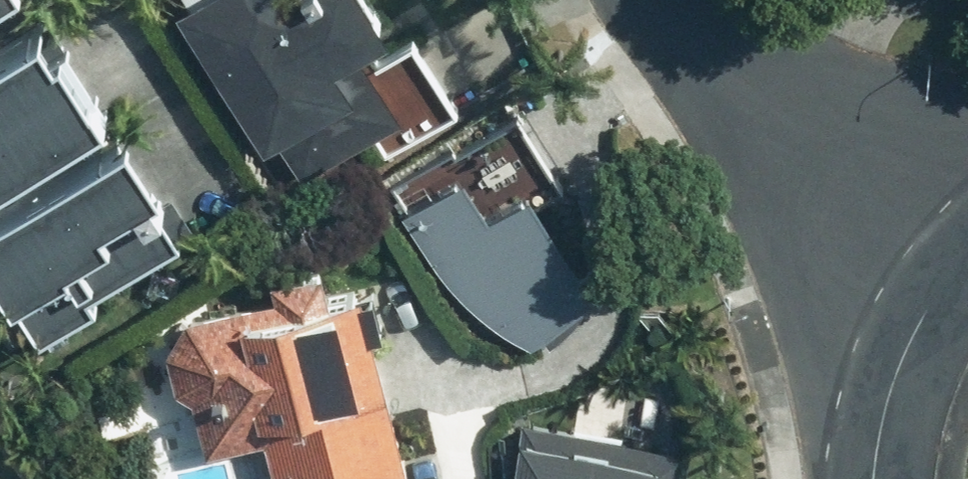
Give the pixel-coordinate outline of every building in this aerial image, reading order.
[(378,0),(190,0),(193,5),(184,11),(271,151),(280,145),(303,181),(409,115),(367,47),(396,30),(378,0)] [(49,35),(0,63),(0,191),(114,121),(67,51),(59,53),(49,35)] [(131,132),(0,215),(0,289),(40,353),(104,312),(96,299),(189,241),(160,195),(167,188),(131,132)] [(600,297),(535,192),(492,219),(467,179),(406,217),(440,272),(461,297),(481,315),(510,335),(534,348),(600,297)] [(368,291),(336,299),(328,268),(272,282),(276,298),(189,321),(167,355),(180,394),(196,402),(211,459),(267,445),(275,478),(416,478),(368,291)] [(687,446),(523,419),(513,478),(681,478),(687,446)]
